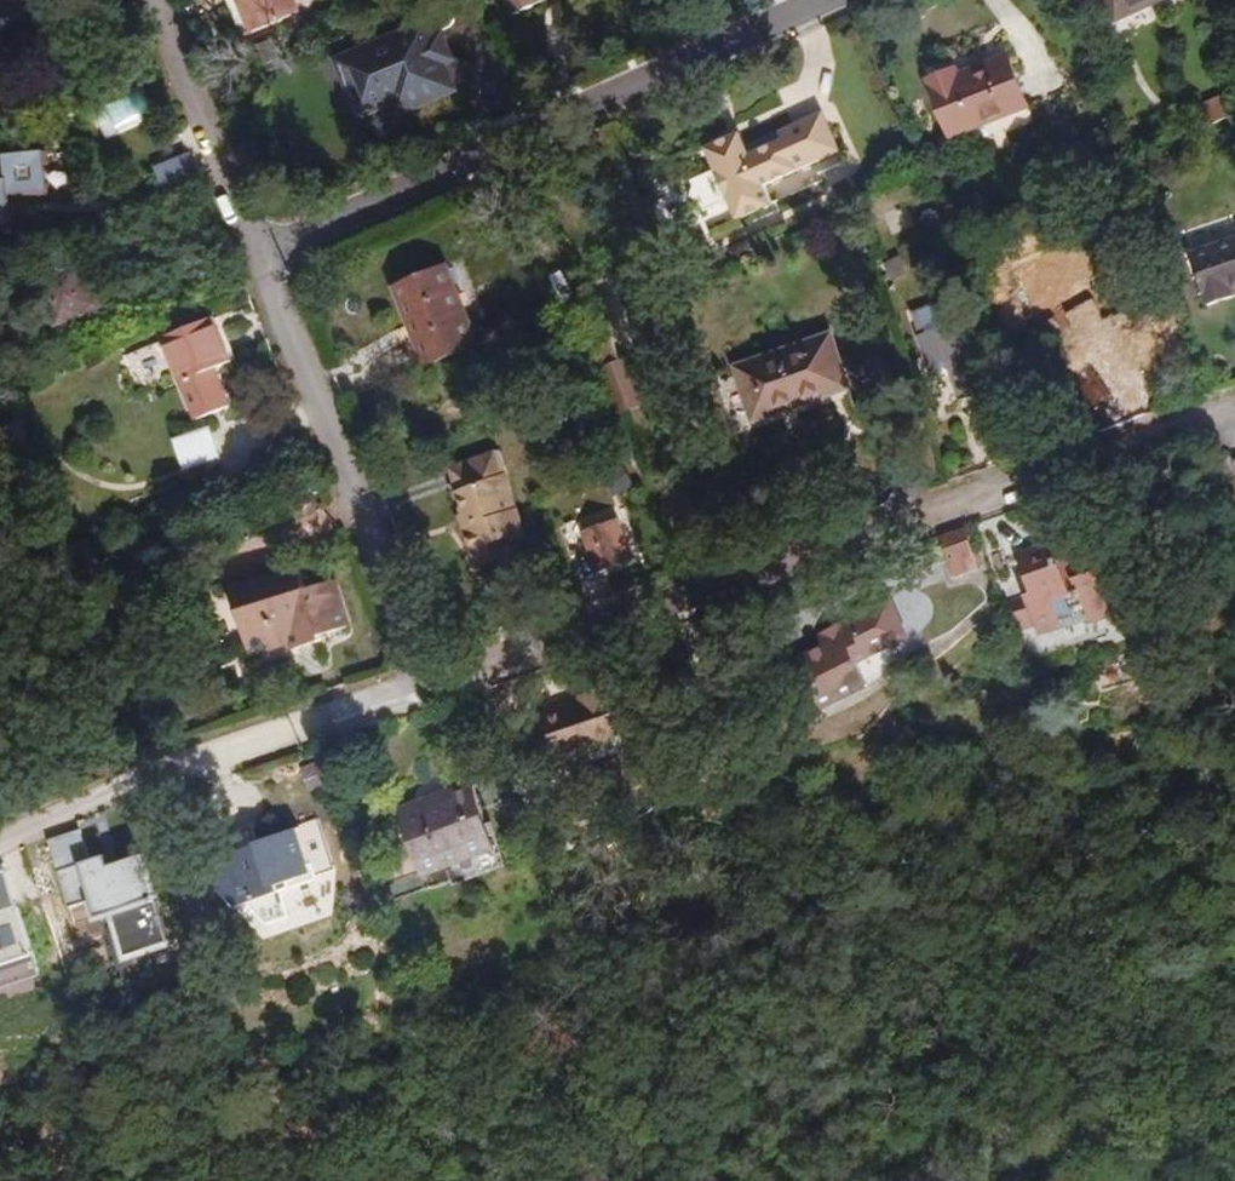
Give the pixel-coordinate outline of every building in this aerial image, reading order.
[(22,0),(0,0),(0,9),(22,0)] [(298,13),(293,0),(223,0),(231,22),(243,17),(249,32),(250,34),(281,22),(280,20),(299,14),(298,13)] [(513,15),(546,0),(506,0),(513,15)] [(1116,23),(1166,0),(1106,0),(1116,23)] [(365,52),(352,58),(371,103),(407,89),(411,100),(446,86),(436,62),(448,57),(440,39),(428,44),(422,30),(382,46),(380,43),(377,41),(374,41),(362,46),(365,52)] [(958,75),(956,69),(929,80),(951,138),(1029,106),(1008,55),(958,75)] [(1232,93),(1231,93),(1193,110),(1200,130),(1234,115),(1234,100),(1232,93)] [(764,186),(778,179),(839,151),(824,113),(761,140),(747,147),(740,133),(705,149),(715,170),(686,183),(700,214),(728,200),(738,220),(772,205),(764,186)] [(2,154),(3,179),(0,180),(0,226),(10,225),(7,195),(46,191),(43,150),(2,154)] [(168,161),(168,162),(158,166),(165,187),(198,175),(190,153),(168,161)] [(947,232),(939,211),(920,219),(929,239),(947,232)] [(1234,289),(1234,240),(1191,254),(1209,307),(1233,299),(1230,291),(1234,289)] [(1082,251),(1040,268),(1056,316),(1099,303),(1082,251)] [(100,307),(79,257),(35,276),(56,325),(100,307)] [(905,274),(899,258),(885,264),(892,280),(905,274)] [(478,345),(445,265),(394,287),(427,366),(478,345)] [(921,335),(914,337),(924,370),(938,365),(946,362),(949,369),(961,401),(992,391),(966,320),(953,324),(944,303),(912,315),(921,335)] [(228,407),(213,370),(230,363),(212,317),(163,337),(182,384),(196,420),(228,407)] [(854,390),(834,330),(731,365),(751,425),(854,390)] [(622,360),(615,344),(598,349),(604,367),(622,360)] [(856,393),(889,392),(888,357),(854,359),(856,393)] [(644,404),(628,358),(622,360),(604,367),(614,396),(619,412),(644,404)] [(221,460),(209,427),(172,440),(183,473),(221,460)] [(457,492),(503,475),(495,452),(448,469),(457,492)] [(616,499),(636,488),(624,464),(605,474),(616,499)] [(474,553),(507,541),(525,534),(503,475),(457,492),(468,522),(464,524),(474,553)] [(633,557),(619,521),(584,535),(598,571),(633,557)] [(960,578),(982,571),(966,527),(944,535),(960,578)] [(512,555),(507,541),(474,553),(480,567),(512,555)] [(1068,618),(1072,628),(1115,612),(1099,571),(1085,576),(1077,554),(1061,560),(1054,543),(1023,554),(1038,597),(1033,598),(1043,626),(1068,618)] [(285,632),(288,641),(292,652),(325,642),(323,637),(350,628),(334,580),(307,589),(301,568),(231,591),(250,655),(277,646),(273,636),(285,632)] [(851,594),(845,575),(837,578),(843,597),(851,594)] [(841,702),(884,682),(877,667),(904,653),(900,644),(927,631),(909,594),(859,619),(862,626),(840,637),(806,654),(820,682),(830,677),(841,702)] [(1047,637),(1072,628),(1068,618),(1043,626),(1047,637)] [(837,630),(840,637),(862,626),(859,619),(837,630)] [(277,646),(288,641),(285,632),(273,636),(277,646)] [(877,667),(884,682),(912,668),(904,653),(877,667)] [(831,707),(841,702),(830,677),(820,682),(831,707)] [(583,701),(550,715),(562,754),(623,733),(608,686),(581,695),(583,701)] [(495,687),(478,692),(491,733),(508,727),(495,687)] [(334,782),(325,759),(307,767),(316,789),(334,782)] [(456,801),(405,820),(427,876),(452,867),(500,850),(474,782),(452,790),(456,801)] [(401,810),(405,820),(456,801),(452,790),(401,810)] [(318,879),(299,828),(265,841),(260,827),(199,850),(214,893),(228,888),(247,905),(253,903),(273,924),(296,916),(287,891),(318,879)] [(500,850),(452,867),(459,887),(513,867),(506,848),(500,850)] [(175,934),(153,867),(133,874),(129,864),(92,876),(117,953),(175,934)] [(3,981),(43,967),(8,868),(0,870),(0,975),(3,981)]
